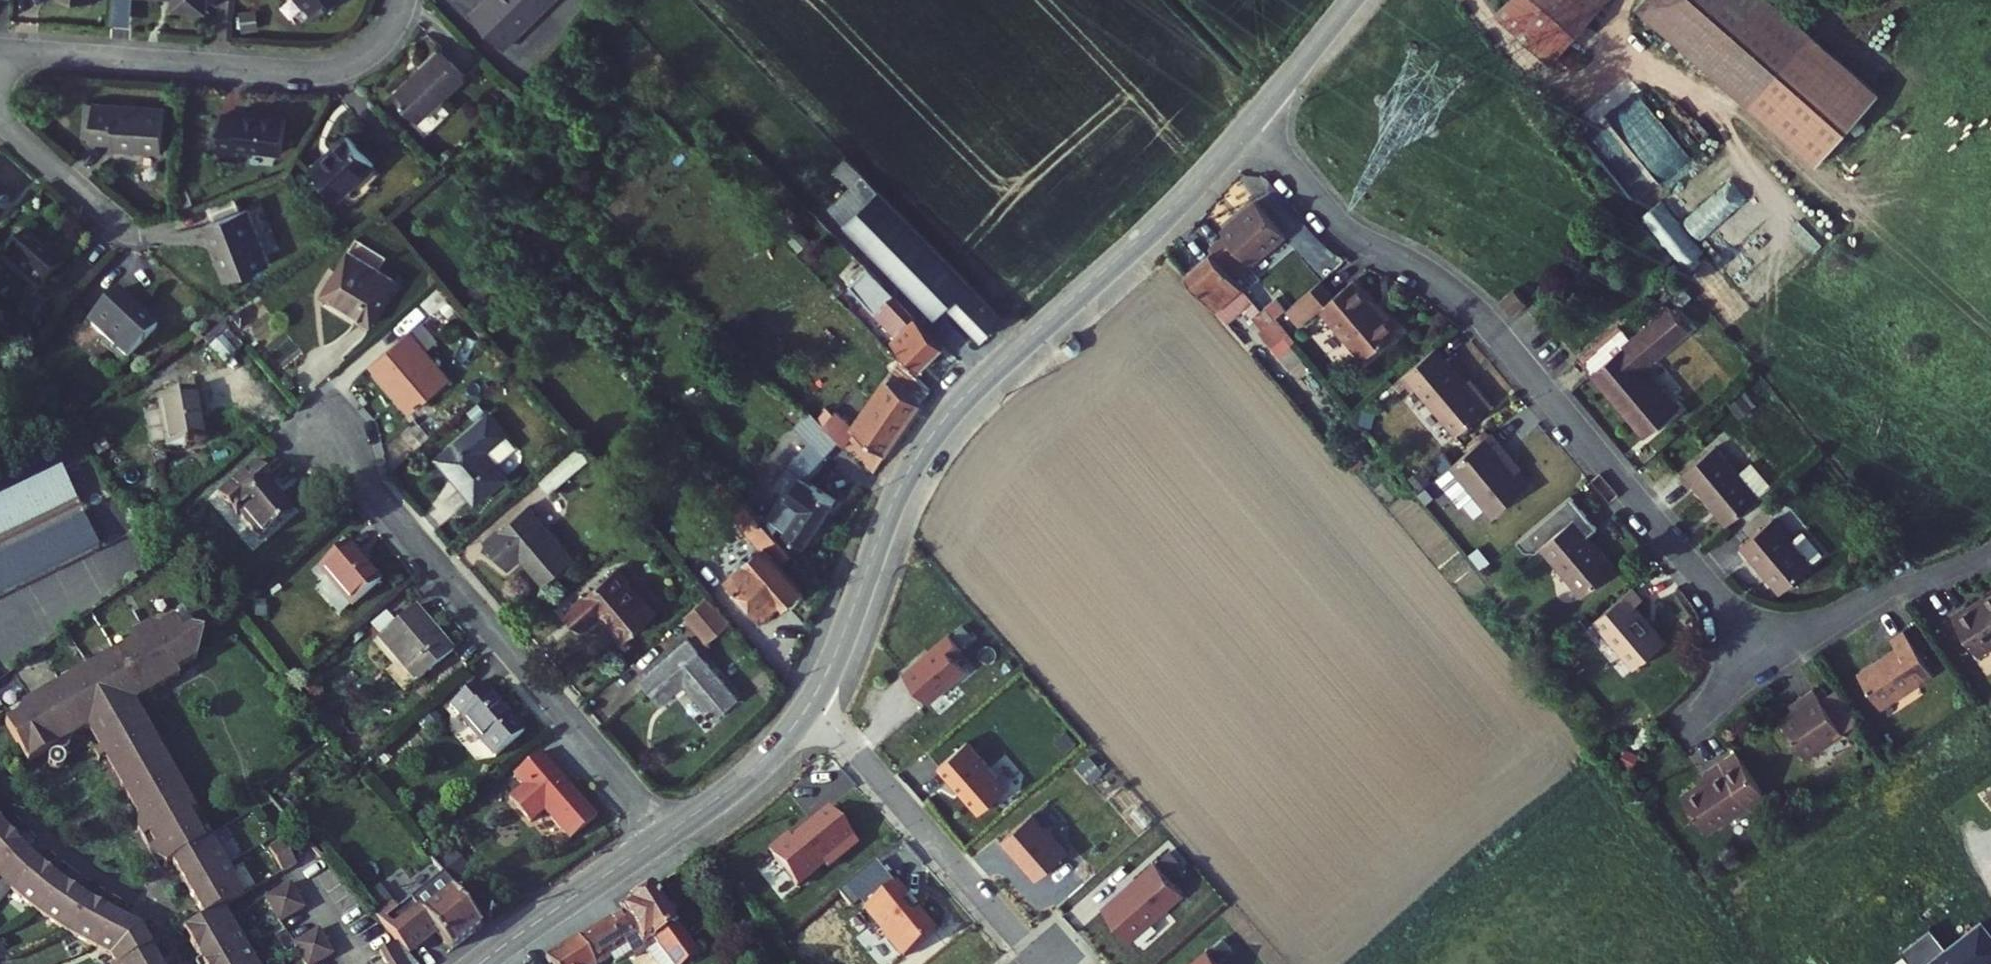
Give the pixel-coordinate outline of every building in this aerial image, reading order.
[(76,9),(110,12),(111,0),(76,0),(76,9)] [(151,6),(190,9),(189,23),(224,26),(225,0),(151,0),(151,6)] [(335,19),(356,0),(317,0),(335,19)] [(481,17),(517,50),(564,0),(497,0),(481,17)] [(1629,0),(1533,0),(1516,20),(1571,67),(1629,0)] [(1783,0),(1662,0),(1653,10),(1837,171),(1897,101),(1783,0)] [(451,63),(409,106),(439,132),(480,91),(451,63)] [(178,117),(127,111),(123,154),(173,160),(178,117)] [(235,129),(214,128),(211,163),(232,165),(232,161),(277,164),(280,127),(236,123),(235,129)] [(363,143),(323,174),(346,203),(384,173),(363,143)] [(833,218),(846,225),(882,187),(870,182),(833,218)] [(882,187),(846,225),(934,319),(944,311),(978,346),(1007,316),(882,187)] [(12,207),(0,196),(0,221),(12,207)] [(1690,276),(1710,262),(1665,196),(1645,210),(1690,276)] [(1241,281),(1291,238),(1261,203),(1226,233),(1230,237),(1214,250),(1218,254),(1241,281)] [(262,213),(217,229),(224,248),(230,246),(245,283),(285,268),(262,213)] [(39,247),(15,275),(54,310),(78,282),(39,247)] [(1191,276),(1221,312),(1240,296),(1244,300),(1244,306),(1259,322),(1269,313),(1241,281),(1218,254),(1191,276)] [(405,293),(354,262),(327,306),(378,338),(405,293)] [(1337,286),(1304,315),(1318,331),(1338,314),(1381,365),(1417,333),(1401,316),(1399,318),(1370,284),(1350,302),(1337,286)] [(890,295),(874,310),(888,323),(893,318),(915,342),(898,358),(929,390),(955,365),(890,295)] [(128,304),(101,340),(146,374),(175,338),(128,304)] [(1269,313),(1259,322),(1269,335),(1280,326),(1269,313)] [(1646,347),(1607,379),(1661,443),(1693,416),(1658,374),(1704,335),(1686,313),(1646,347)] [(1634,333),(1596,365),(1607,379),(1646,347),(1634,333)] [(419,342),(378,377),(418,426),(459,391),(419,342)] [(1492,390),(1487,394),(1451,351),(1407,388),(1414,396),(1422,389),(1426,394),(1430,391),(1471,439),(1507,408),(1492,390)] [(806,407),(801,413),(864,476),(925,399),(905,377),(894,389),(883,383),(848,428),(823,410),(817,415),(806,407)] [(204,406),(167,410),(173,459),(209,456),(204,406)] [(163,411),(147,412),(148,443),(165,443),(163,411)] [(443,467),(478,509),(509,483),(499,471),(488,458),(509,441),(494,424),(443,467)] [(1512,452),(1516,449),(1506,437),(1466,470),(1489,497),(1507,520),(1543,490),(1512,452)] [(519,453),(509,441),(488,458),(499,471),(519,453)] [(1706,492),(1740,533),(1784,496),(1764,471),(1751,482),(1728,455),(1694,483),(1703,494),(1706,492)] [(0,494),(0,532),(82,497),(67,464),(0,494)] [(1489,497),(1466,470),(1453,481),(1475,509),(1489,497)] [(265,475),(227,508),(243,530),(249,525),(273,556),(305,529),(280,500),(284,497),(265,475)] [(845,517),(802,494),(796,507),(814,517),(807,531),(786,521),(780,532),(786,536),(782,549),(818,566),(845,517)] [(0,548),(0,596),(103,545),(84,507),(0,548)] [(1611,531),(1597,515),(1554,550),(1595,600),(1629,572),(1602,539),(1611,531)] [(534,516),(491,553),(514,579),(528,567),(550,593),(579,568),(534,516)] [(774,565),(741,595),(753,608),(749,611),(761,625),(767,622),(775,633),(789,620),(795,627),(800,623),(808,631),(817,625),(808,615),(814,611),(806,604),(809,602),(788,579),(800,569),(782,549),(759,522),(744,533),(774,565)] [(1786,527),(1753,554),(1793,602),(1825,575),(1786,527)] [(352,548),(322,573),(332,585),(355,613),(386,587),(352,548)] [(627,581),(571,627),(585,643),(606,627),(630,655),(664,626),(627,581)] [(355,613),(332,585),(320,596),(343,623),(355,613)] [(1656,603),(1646,590),(1607,623),(1647,671),(1678,646),(1648,609),(1656,603)] [(1981,610),(1978,606),(1965,616),(1990,654),(1990,603),(1981,610)] [(713,607),(691,626),(710,649),(733,630),(713,607)] [(415,618),(382,646),(421,691),(455,663),(415,618)] [(968,632),(922,672),(947,700),(985,667),(973,653),(981,646),(968,632)] [(42,729),(25,739),(38,760),(45,773),(105,739),(153,710),(195,686),(217,673),(225,644),(219,641),(202,651),(191,634),(181,641),(169,634),(156,643),(152,655),(39,722),(42,729)] [(1948,680),(1920,638),(1906,647),(1912,656),(1873,682),(1896,715),(1948,680)] [(692,651),(646,691),(666,715),(689,695),(719,730),(743,709),(692,651)] [(195,686),(153,710),(159,719),(200,696),(195,686)] [(481,695),(455,718),(499,771),(528,747),(493,705),(491,707),(481,695)] [(1858,741),(1828,697),(1814,707),(1818,713),(1795,728),(1820,766),(1858,741)] [(153,710),(105,739),(109,748),(118,767),(128,761),(169,738),(159,719),(153,710)] [(38,760),(25,739),(23,734),(0,748),(0,784),(38,760)] [(169,738),(128,761),(193,878),(219,925),(263,901),(236,851),(227,856),(211,830),(220,824),(169,738)] [(105,739),(45,773),(50,782),(109,748),(105,739)] [(987,739),(958,765),(1000,811),(1028,786),(987,739)] [(1780,804),(1751,760),(1720,781),(1724,787),(1697,805),(1722,842),(1780,804)] [(128,761),(118,767),(182,882),(193,878),(128,761)] [(544,767),(502,803),(525,829),(543,814),(569,844),(592,822),(544,767)] [(22,886),(51,857),(0,803),(0,864),(22,886)] [(806,836),(787,853),(816,887),(843,865),(846,869),(876,843),(847,809),(810,840),(806,836)] [(1052,812),(1022,838),(1057,878),(1087,851),(1052,812)] [(291,853),(278,861),(292,885),(306,878),(291,853)] [(51,857),(22,886),(39,901),(68,872),(51,857)] [(1176,861),(1124,907),(1153,939),(1176,919),(1173,916),(1202,890),(1176,861)] [(446,963),(458,963),(487,942),(459,908),(464,903),(436,870),(425,880),(449,911),(422,932),(446,963)] [(39,901),(71,927),(125,960),(127,963),(172,963),(153,931),(68,872),(39,901)] [(915,884),(885,911),(907,936),(906,938),(923,957),(925,956),(926,957),(956,931),(915,884)] [(682,963),(707,963),(714,959),(690,926),(693,922),(692,916),(688,911),(682,910),(680,912),(665,892),(636,913),(638,917),(597,948),(593,943),(567,962),(569,963),(615,963),(637,948),(647,963),(669,948),(682,963)] [(299,894),(276,906),(292,935),(316,923),(299,894)] [(1927,950),(1935,963),(1936,963),(1941,961),(1943,963),(1976,963),(1990,956),(1990,919),(1988,914),(1927,950)] [(246,924),(205,948),(214,963),(271,963),(246,924)] [(303,953),(309,963),(340,963),(326,940),(303,953)] [(0,944),(0,963),(10,963),(0,944)] [(1210,963),(1242,963),(1228,948),(1210,963)]
